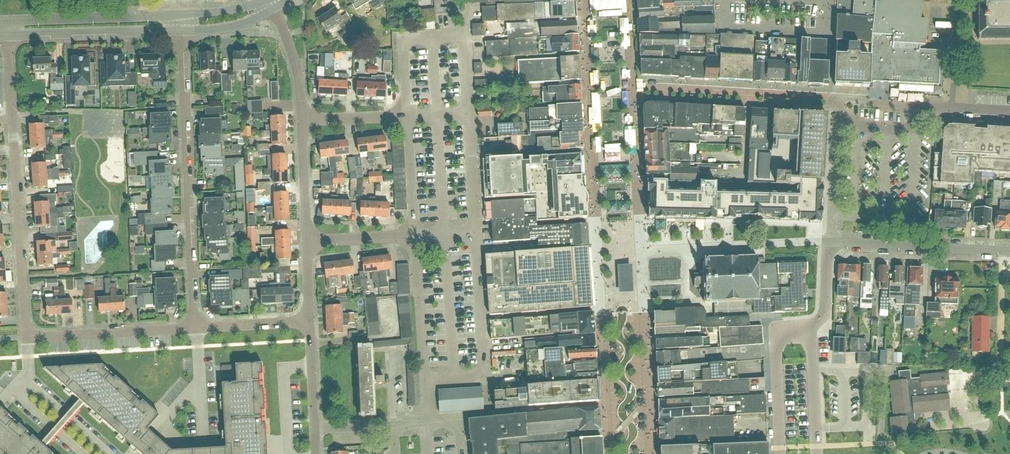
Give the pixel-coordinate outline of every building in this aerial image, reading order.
[(350,2),(350,1),(355,10),(368,3),(372,9),(382,3),(380,0),(348,0),(350,2)] [(434,5),(435,15),(448,14),(448,8),(442,8),(439,0),(434,0),(434,5)] [(638,2),(638,11),(687,7),(696,7),(714,6),(714,7),(714,0),(686,0),(638,2)] [(836,41),(862,42),(862,44),(871,44),(873,19),(869,19),(869,27),(857,26),(857,18),(853,17),(855,0),(837,0),(837,16),(835,41),(836,41)] [(853,17),(857,18),(857,26),(869,27),(869,19),(873,19),(894,20),(892,50),(924,51),(926,21),(920,21),(921,0),(855,0),(853,17)] [(978,40),(1009,40),(1009,0),(978,0),(978,18),(978,40)] [(496,7),(482,7),(482,22),(576,18),(575,2),(496,5),(496,7)] [(667,19),(678,18),(681,18),(684,18),(684,11),(687,11),(687,7),(638,11),(639,20),(660,18),(661,18),(667,18),(667,19)] [(339,25),(344,33),(339,36),(346,46),(361,36),(357,29),(358,29),(354,22),(346,27),(342,21),(343,21),(335,9),(325,16),(324,15),(319,17),(320,19),(318,20),(322,26),(321,26),(323,29),(324,28),(326,31),(339,23),(340,25),(339,25)] [(436,22),(435,15),(434,9),(421,11),(423,24),(436,22)] [(715,26),(715,25),(714,17),(706,17),(684,18),(681,18),(682,33),(682,34),(715,34),(714,26),(715,26)] [(660,18),(639,20),(640,34),(659,34),(679,34),(679,33),(682,33),(681,18),(678,18),(667,19),(667,18),(661,18),(660,18)] [(869,83),(870,83),(870,82),(873,82),(938,86),(940,52),(924,51),(892,50),(894,20),(873,19),(871,44),(869,83)] [(575,21),(541,23),(506,24),(507,41),(542,39),(578,37),(578,35),(577,35),(576,21),(575,21)] [(720,36),(719,80),(722,80),(722,76),(740,77),(739,80),(749,81),(749,82),(752,82),(754,36),(721,34),(721,36),(720,36)] [(706,37),(640,36),(640,47),(680,47),(692,48),(706,48),(706,37)] [(706,48),(705,79),(706,79),(706,78),(719,79),(718,80),(719,80),(720,36),(706,36),(706,37),(706,48)] [(542,39),(507,41),(486,42),(487,58),(579,53),(578,37),(542,39)] [(769,83),(774,83),(776,39),(768,39),(768,43),(755,42),(754,82),(767,83),(769,45),(773,46),(773,49),(770,49),(770,61),(772,61),(772,63),(769,63),(769,83)] [(785,39),(776,39),(774,83),(784,83),(785,39)] [(785,39),(784,83),(794,84),(796,50),(796,40),(785,39)] [(797,73),(797,85),(808,85),(807,85),(808,72),(810,40),(801,39),(799,73),(797,73)] [(810,39),(810,40),(808,72),(807,85),(808,85),(823,86),(823,82),(828,82),(830,40),(810,39)] [(869,83),(871,44),(862,44),(862,42),(836,41),(835,86),(868,88),(869,83)] [(680,47),(640,47),(641,58),(674,59),(680,58),(680,47)] [(680,62),(671,62),(670,78),(672,78),(672,77),(689,78),(689,79),(690,79),(690,80),(705,80),(705,79),(706,48),(692,48),(692,58),(680,58),(680,62)] [(392,51),(389,51),(384,50),(384,52),(374,52),(374,61),(391,62),(392,51)] [(212,71),(213,76),(213,84),(222,84),(222,76),(221,66),(215,67),(214,54),(208,54),(208,52),(198,53),(199,61),(201,61),(201,71),(212,71)] [(260,52),(246,53),(247,71),(246,71),(247,88),(254,87),(253,77),(261,76),(260,69),(264,69),(265,67),(265,63),(263,62),(260,62),(260,52)] [(247,71),(246,53),(232,53),(233,71),(228,71),(228,75),(222,75),(222,92),(231,92),(231,82),(234,82),(234,80),(237,80),(237,71),(246,71),(247,71)] [(334,82),(334,71),(335,65),(340,65),(340,59),(335,59),(335,53),(330,53),(329,65),(330,65),(330,68),(325,68),(324,81),(320,81),(319,95),(333,96),(334,82)] [(166,88),(166,66),(165,56),(160,56),(141,56),(141,62),(141,75),(149,75),(149,78),(154,83),(154,88),(166,88)] [(107,63),(100,63),(101,87),(109,87),(109,81),(124,81),(124,87),(137,86),(136,73),(130,73),(130,63),(124,63),(124,57),(107,57),(107,63)] [(75,87),(80,87),(96,87),(95,64),(89,64),(89,58),(72,58),(73,77),(65,77),(66,109),(67,109),(66,106),(76,106),(75,87)] [(519,84),(580,81),(579,58),(518,61),(519,84)] [(38,74),(51,73),(51,90),(64,90),(64,79),(57,79),(56,65),(51,65),(50,59),(29,59),(27,66),(33,68),(33,69),(34,70),(34,74),(38,74)] [(670,78),(671,62),(641,61),(641,76),(645,76),(666,77),(670,78)] [(339,82),(334,82),(333,96),(347,96),(348,75),(339,74),(339,82)] [(372,77),(372,79),(371,98),(385,98),(386,84),(386,77),(377,77),(372,77)] [(359,78),(359,83),(358,83),(357,97),(371,98),(372,79),(359,78)] [(475,92),(488,91),(487,80),(475,81),(475,92)] [(279,99),(279,83),(270,83),(270,99),(279,99)] [(581,101),(580,86),(543,88),(544,103),(581,101)] [(918,87),(918,96),(936,96),(936,87),(918,87)] [(89,89),(80,91),(82,101),(91,99),(89,89)] [(248,102),(248,103),(248,114),(262,113),(261,103),(261,101),(248,102)] [(673,129),(675,105),(668,106),(668,104),(647,104),(643,108),(644,129),(673,129)] [(530,123),(530,124),(582,121),(582,105),(563,106),(548,107),(548,109),(529,110),(529,115),(528,115),(528,116),(527,116),(527,117),(528,122),(529,123),(530,123)] [(686,126),(688,106),(675,105),(673,129),(686,129),(687,126),(686,126)] [(697,136),(698,106),(688,106),(686,126),(687,126),(686,129),(696,130),(695,136),(697,136)] [(710,107),(698,106),(697,136),(699,136),(710,137),(710,129),(709,129),(710,107)] [(209,116),(209,121),(203,121),(204,125),(202,126),(202,135),(220,134),(220,133),(220,121),(220,115),(223,115),(223,107),(207,108),(207,116),(209,116)] [(712,107),(711,129),(710,129),(710,137),(721,137),(722,126),(721,125),(722,108),(712,107)] [(734,137),(735,109),(722,108),(721,125),(722,126),(721,137),(734,137)] [(745,109),(735,109),(734,137),(744,137),(745,109)] [(749,150),(765,151),(767,111),(761,111),(761,110),(751,110),(749,150)] [(162,111),(158,111),(150,111),(150,116),(152,116),(153,129),(169,128),(170,128),(170,119),(168,119),(168,115),(162,115),(162,111)] [(789,185),(789,180),(823,181),(823,180),(823,179),(824,165),(824,164),(825,150),(825,149),(825,148),(826,135),(826,134),(826,133),(826,119),(827,119),(827,118),(827,117),(827,115),(822,115),(822,114),(821,114),(820,114),(820,115),(806,114),(806,113),(805,113),(805,114),(804,114),(791,113),(790,113),(789,112),(789,113),(775,112),(774,112),(773,112),(771,151),(749,150),(747,184),(789,185)] [(45,137),(50,136),(50,133),(52,133),(52,131),(44,131),(44,124),(49,124),(49,122),(58,121),(58,116),(39,117),(39,125),(30,125),(31,137),(45,136),(45,137)] [(266,126),(266,131),(266,132),(286,131),(286,124),(287,124),(287,118),(286,118),(286,117),(271,117),(271,126),(266,126)] [(560,134),(560,135),(583,134),(582,121),(530,124),(530,132),(562,130),(562,134),(560,134)] [(498,138),(511,138),(511,137),(523,137),(522,125),(511,125),(498,125),(498,138)] [(986,128),(986,131),(973,130),(974,127),(948,125),(943,130),(943,132),(942,132),(942,141),(946,141),(945,154),(934,153),(932,184),(973,186),(973,172),(994,173),(993,182),(1009,183),(1009,129),(986,128)] [(153,129),(144,129),(144,135),(151,135),(151,144),(160,143),(160,142),(169,141),(169,132),(169,128),(153,129)] [(695,145),(699,145),(699,136),(697,136),(695,136),(696,130),(686,129),(673,129),(644,129),(644,131),(645,145),(669,144),(695,145)] [(286,145),(286,131),(266,132),(266,131),(261,132),(262,138),(272,138),(272,145),(286,145)] [(220,134),(202,135),(202,138),(201,138),(201,148),(203,148),(203,147),(219,147),(219,146),(219,139),(224,138),(223,133),(220,133),(220,134)] [(519,153),(583,149),(583,134),(560,135),(560,138),(531,140),(531,136),(523,137),(511,137),(511,138),(512,154),(516,153),(516,154),(519,154),(519,153)] [(45,148),(45,137),(45,136),(31,137),(31,149),(45,148)] [(380,158),(379,151),(387,150),(386,137),(372,138),(374,159),(380,158)] [(374,159),(372,138),(357,140),(359,154),(367,153),(368,161),(369,161),(369,165),(371,165),(371,168),(375,168),(374,159)] [(348,141),(334,143),(336,163),(341,162),(341,156),(349,155),(348,141)] [(321,173),(322,180),(338,180),(338,174),(337,166),(336,163),(334,143),(319,145),(321,159),(329,158),(330,166),(330,173),(321,173)] [(681,164),(701,164),(701,156),(696,156),(695,145),(669,144),(645,145),(646,163),(661,162),(662,164),(668,164),(681,164)] [(221,159),(221,146),(219,146),(219,147),(203,147),(203,148),(203,151),(203,161),(205,160),(221,159)] [(156,152),(130,153),(130,165),(148,164),(148,163),(151,163),(151,177),(153,176),(169,175),(169,166),(167,166),(167,162),(157,162),(156,152)] [(64,162),(65,168),(71,168),(70,162),(71,161),(71,154),(63,155),(64,162)] [(273,169),(287,169),(287,155),(282,155),(273,155),(273,169)] [(585,177),(584,156),(547,158),(530,159),(530,157),(483,160),(483,171),(481,172),(483,172),(483,184),(536,180),(585,177)] [(243,158),(221,159),(205,160),(205,164),(206,173),(215,173),(215,174),(224,174),(223,166),(236,165),(237,190),(244,190),(243,158)] [(350,173),(356,172),(356,167),(354,158),(348,159),(350,173)] [(647,181),(698,183),(699,171),(714,171),(714,165),(701,165),(701,164),(681,164),(668,164),(662,164),(661,162),(646,163),(645,163),(646,176),(647,176),(647,181)] [(53,170),(47,170),(46,163),(32,164),(33,176),(53,175),(53,172),(59,171),(59,168),(54,168),(53,170)] [(287,169),(273,169),(264,170),(264,176),(273,176),(273,184),(288,183),(287,169)] [(53,175),(33,176),(34,188),(48,188),(48,181),(60,180),(59,177),(59,171),(53,172),(53,175)] [(974,172),(973,188),(980,189),(981,173),(974,172)] [(169,175),(153,176),(153,189),(171,188),(171,179),(169,179),(169,175)] [(586,194),(585,177),(536,180),(537,196),(586,194)] [(537,196),(536,180),(483,184),(484,199),(535,196),(535,199),(536,198),(586,195),(586,194),(537,196)] [(789,180),(789,185),(747,184),(698,183),(647,181),(647,182),(647,193),(648,193),(650,193),(649,206),(648,206),(648,218),(649,218),(649,217),(655,218),(655,219),(666,220),(666,219),(666,218),(681,218),(681,219),(689,219),(689,218),(704,219),(704,220),(715,221),(715,220),(715,219),(809,222),(809,223),(820,223),(820,220),(821,220),(822,220),(822,209),(822,199),(823,187),(822,187),(823,183),(823,181),(789,180)] [(1002,188),(1009,189),(1009,183),(993,182),(992,198),(1001,199),(1002,188)] [(172,197),(171,188),(153,189),(154,201),(154,202),(170,201),(170,200),(171,200),(170,197),(172,197)] [(274,208),(289,207),(288,193),(274,193),(274,208)] [(205,205),(206,214),(222,213),(224,213),(224,201),(224,194),(217,194),(217,200),(207,201),(207,205),(205,205)] [(951,202),(951,194),(945,194),(945,201),(944,201),(943,212),(935,212),(934,227),(943,228),(943,229),(950,229),(951,202)] [(35,203),(36,215),(56,214),(55,209),(49,210),(49,203),(56,203),(56,195),(40,196),(40,203),(35,203)] [(586,195),(536,198),(537,219),(537,222),(587,220),(586,195)] [(322,215),(336,216),(337,202),(337,196),(332,196),(331,201),(323,201),(322,215)] [(360,216),(375,217),(375,203),(375,198),(369,198),(369,203),(361,203),(360,216)] [(537,219),(536,198),(535,199),(484,203),(486,221),(492,221),(492,222),(537,219)] [(986,200),(985,209),(975,209),(974,223),(977,223),(977,227),(979,227),(980,229),(983,229),(984,228),(986,228),(986,224),(990,224),(992,200),(986,200)] [(141,225),(148,225),(148,224),(164,224),(164,214),(169,214),(169,210),(171,210),(170,201),(154,202),(154,201),(152,201),(153,214),(140,214),(141,225)] [(1000,201),(1000,214),(996,213),(995,227),(1000,228),(1000,230),(1009,231),(1009,216),(1009,201),(1000,201)] [(351,202),(337,202),(336,216),(351,216),(351,202)] [(951,202),(950,229),(957,230),(957,228),(965,229),(966,213),(963,213),(963,202),(951,202)] [(389,204),(375,203),(375,217),(389,218),(389,204)] [(289,207),(274,208),(275,222),(289,221),(289,207)] [(46,235),(57,234),(58,234),(58,226),(50,226),(50,220),(63,219),(63,209),(55,209),(56,214),(36,215),(36,227),(42,227),(43,235),(46,235)] [(223,226),(222,213),(206,214),(206,218),(204,218),(205,227),(206,227),(223,226)] [(538,239),(539,251),(560,250),(560,249),(589,247),(587,225),(539,227),(537,227),(537,222),(537,219),(491,222),(492,243),(509,242),(511,243),(512,241),(522,241),(524,242),(526,240),(538,239)] [(166,224),(164,224),(148,224),(148,225),(149,235),(157,235),(157,247),(174,247),(176,247),(175,237),(173,237),(173,233),(166,233),(166,224)] [(225,226),(223,226),(206,227),(207,240),(208,240),(225,239),(225,238),(225,226)] [(290,245),(290,231),(276,232),(276,239),(262,239),(262,246),(276,246),(290,245)] [(71,233),(58,234),(57,234),(57,241),(57,242),(72,241),(71,233)] [(227,238),(225,238),(225,239),(208,240),(208,243),(209,243),(209,253),(218,252),(218,254),(220,254),(220,260),(231,260),(230,253),(227,253),(227,238)] [(38,242),(38,254),(59,253),(59,252),(57,252),(56,241),(38,242)] [(290,245),(276,246),(277,260),(291,259),(290,245)] [(156,247),(157,262),(153,262),(153,271),(165,270),(164,262),(166,262),(166,260),(174,259),(174,249),(174,247),(157,247),(156,247)] [(575,309),(592,307),(591,284),(590,265),(590,257),(589,257),(589,247),(560,250),(539,251),(485,255),(487,293),(490,316),(529,313),(529,312),(535,312),(547,311),(554,311),(553,310),(569,309),(569,308),(575,308),(575,309)] [(58,250),(59,252),(59,253),(38,254),(39,266),(53,266),(52,257),(60,257),(60,254),(65,254),(65,249),(58,250)] [(388,287),(386,271),(392,270),(390,256),(376,258),(378,272),(380,288),(388,287)] [(758,257),(704,259),(705,268),(698,268),(699,274),(694,274),(694,287),(699,287),(699,293),(705,293),(705,302),(747,301),(759,300),(759,295),(765,294),(764,258),(758,258),(758,257)] [(378,272),(376,258),(371,259),(362,260),(364,274),(371,273),(373,283),(375,282),(376,289),(380,288),(378,272)] [(771,313),(781,313),(785,313),(785,312),(807,312),(807,299),(806,299),(806,294),(807,294),(807,289),(807,287),(806,287),(805,274),(808,274),(807,260),(777,261),(777,262),(765,263),(765,258),(764,258),(765,294),(759,295),(759,300),(747,301),(747,306),(753,306),(753,313),(771,313)] [(353,261),(338,263),(340,277),(341,286),(342,286),(342,293),(347,293),(347,286),(348,286),(347,276),(354,275),(353,261)] [(335,277),(340,277),(338,263),(324,264),(326,278),(327,278),(328,284),(336,282),(335,277)] [(848,297),(849,266),(845,266),(844,264),(841,264),(840,266),(838,266),(837,283),(839,283),(839,287),(837,287),(837,297),(847,298),(847,297),(848,297)] [(853,266),(849,266),(848,297),(848,298),(858,298),(860,267),(858,267),(857,265),(854,264),(853,266)] [(862,265),(860,305),(872,305),(873,273),(871,273),(871,265),(862,265)] [(887,281),(888,272),(888,267),(884,267),(882,266),(879,267),(877,267),(877,283),(882,284),(880,296),(880,310),(888,310),(888,301),(889,281),(887,281)] [(903,282),(904,273),(904,268),(900,268),(897,266),(895,267),(893,267),(893,273),(893,284),(889,284),(889,297),(896,298),(896,303),(904,303),(905,282),(903,282)] [(276,283),(277,303),(293,303),(292,289),(291,289),(291,284),(282,285),(281,274),(291,273),(290,267),(279,267),(275,268),(276,283)] [(922,279),(922,274),(922,269),(921,269),(919,267),(917,267),(914,269),(908,268),(908,274),(907,289),(906,289),(905,316),(914,317),(915,304),(919,304),(920,287),(921,287),(921,284),(923,284),(923,280),(922,279)] [(261,279),(261,268),(248,269),(248,271),(249,279),(261,279)] [(212,292),(213,291),(229,291),(229,290),(229,278),(231,278),(231,279),(241,278),(241,270),(222,271),(222,278),(213,278),(213,282),(211,282),(212,292)] [(110,276),(110,278),(111,278),(112,311),(126,311),(125,297),(117,297),(116,279),(118,276),(110,276)] [(175,293),(175,294),(176,293),(176,284),(174,284),(174,280),(164,280),(164,276),(156,276),(156,281),(158,281),(158,294),(175,293)] [(106,278),(107,298),(99,298),(99,312),(112,311),(111,278),(110,278),(106,278)] [(366,278),(360,279),(362,291),(368,290),(366,278)] [(934,304),(926,303),(926,319),(940,320),(941,305),(957,305),(958,297),(960,294),(958,291),(958,279),(935,278),(934,304)] [(85,290),(85,285),(84,279),(76,280),(76,290),(85,290)] [(47,315),(60,314),(59,287),(58,280),(46,280),(47,287),(54,287),(54,294),(53,294),(53,301),(46,301),(47,315)] [(271,283),(271,285),(262,285),(262,290),(261,290),(261,304),(277,303),(276,283),(271,283)] [(94,285),(85,285),(85,290),(86,299),(95,298),(94,285)] [(342,286),(341,286),(337,287),(337,293),(336,294),(337,300),(348,298),(347,293),(342,293),(342,286)] [(65,287),(59,287),(60,314),(73,314),(72,300),(66,301),(65,287)] [(231,290),(229,290),(229,291),(213,291),(213,295),(214,304),(223,304),(223,305),(232,305),(231,300),(242,300),(242,305),(249,304),(249,290),(231,290)] [(175,297),(175,294),(175,293),(158,294),(149,294),(144,295),(144,302),(145,302),(157,302),(157,309),(166,308),(166,307),(175,306),(175,297)] [(0,306),(0,318),(8,317),(8,305),(0,306)] [(961,305),(943,305),(943,323),(961,323),(961,305)] [(342,320),(342,319),(354,319),(354,313),(342,314),(342,306),(326,307),(326,308),(324,308),(325,314),(326,314),(327,320),(342,320)] [(719,328),(750,327),(750,317),(707,318),(706,312),(702,308),(663,310),(663,309),(653,310),(654,329),(687,327),(687,329),(705,328),(719,328)] [(572,333),(572,336),(594,335),(594,334),(595,334),(593,313),(490,322),(491,340),(572,333)] [(988,352),(988,326),(989,326),(989,318),(973,317),(972,356),(973,356),(973,352),(988,352)] [(916,329),(918,320),(907,318),(905,326),(916,329)] [(354,324),(354,319),(342,319),(342,320),(327,320),(327,327),(325,327),(325,333),(327,333),(327,334),(343,334),(342,324),(354,324)] [(763,335),(762,326),(750,327),(719,328),(720,337),(763,335)] [(687,334),(705,333),(705,328),(687,329),(687,327),(654,329),(655,338),(657,338),(687,337),(687,334)] [(581,348),(595,347),(594,335),(572,336),(524,340),(525,349),(539,348),(539,349),(548,349),(581,346),(581,348)] [(763,335),(720,337),(721,348),(722,348),(761,345),(763,345),(763,335)] [(708,347),(708,338),(655,340),(656,350),(708,347)] [(845,339),(835,338),(832,338),(832,339),(833,339),(832,354),(844,354),(844,355),(845,355),(845,339)] [(858,338),(850,338),(850,353),(857,353),(857,352),(858,338)] [(415,339),(374,343),(374,349),(409,345),(409,358),(407,358),(409,402),(408,402),(408,407),(415,407),(413,358),(416,358),(415,339)] [(721,348),(708,349),(656,353),(657,368),(724,363),(724,362),(762,359),(761,345),(722,348),(721,348)] [(373,417),(372,379),(370,346),(358,346),(361,418),(373,417)] [(573,380),(597,379),(595,350),(569,351),(568,348),(526,351),(528,382),(551,380),(551,382),(554,382),(553,381),(573,380)] [(492,357),(516,356),(521,356),(520,349),(514,349),(514,352),(492,353),(492,357)] [(870,353),(857,352),(857,353),(857,364),(870,365),(870,364),(870,353)] [(902,353),(891,352),(891,363),(901,363),(902,353)] [(657,369),(658,384),(739,380),(737,362),(657,369)] [(140,453),(267,453),(267,446),(256,446),(255,437),(266,437),(265,417),(262,418),(261,412),(265,412),(263,389),(260,389),(259,376),(262,376),(262,364),(235,365),(236,379),(236,383),(222,384),(223,395),(220,396),(221,410),(224,409),(225,431),(222,432),(222,434),(222,439),(225,439),(229,439),(230,448),(172,452),(159,440),(155,437),(147,430),(132,446),(130,449),(135,453),(137,451),(140,453)] [(80,401),(84,404),(91,411),(89,414),(100,424),(102,421),(119,435),(116,438),(123,443),(125,441),(126,440),(132,444),(132,446),(147,430),(153,424),(145,417),(152,409),(137,396),(135,399),(131,395),(133,393),(116,377),(113,380),(104,371),(106,369),(102,366),(51,369),(52,376),(79,400),(80,401)] [(949,385),(948,376),(948,373),(920,376),(920,378),(911,379),(910,371),(898,372),(899,381),(890,382),(893,414),(896,414),(896,418),(890,419),(891,435),(908,433),(907,425),(915,424),(914,414),(949,411),(948,395),(947,395),(946,386),(949,385)] [(718,382),(657,385),(658,398),(693,395),(693,394),(701,394),(701,396),(750,393),(749,380),(718,382)] [(599,401),(598,381),(527,386),(529,406),(599,401)] [(525,384),(493,387),(495,409),(527,406),(525,384)] [(440,413),(463,412),(483,410),(482,388),(438,391),(440,413)] [(736,415),(766,414),(766,395),(723,397),(709,398),(709,407),(713,407),(713,405),(736,404),(736,415)] [(672,409),(709,408),(709,398),(658,401),(659,411),(672,411),(672,409)] [(45,447),(41,443),(33,437),(30,439),(26,435),(28,433),(0,408),(0,453),(52,453),(45,447)] [(684,418),(723,416),(723,409),(711,410),(711,408),(709,408),(672,409),(672,411),(659,411),(659,420),(685,419),(684,418)] [(598,431),(601,431),(600,409),(560,410),(560,411),(468,420),(470,439),(470,442),(470,443),(471,443),(472,453),(498,453),(497,441),(527,438),(527,436),(557,434),(557,433),(598,431)] [(659,420),(660,444),(678,443),(735,441),(733,416),(723,416),(684,418),(685,419),(659,420)] [(585,439),(585,434),(598,433),(598,431),(557,433),(557,434),(527,436),(527,438),(497,441),(498,453),(507,453),(507,446),(508,446),(508,447),(521,446),(520,445),(547,444),(547,442),(571,440),(585,439)] [(507,453),(602,453),(602,438),(585,439),(571,440),(547,442),(547,444),(520,445),(521,446),(508,447),(508,446),(507,446),(507,453)] [(660,453),(769,453),(768,443),(660,448),(660,453)]
